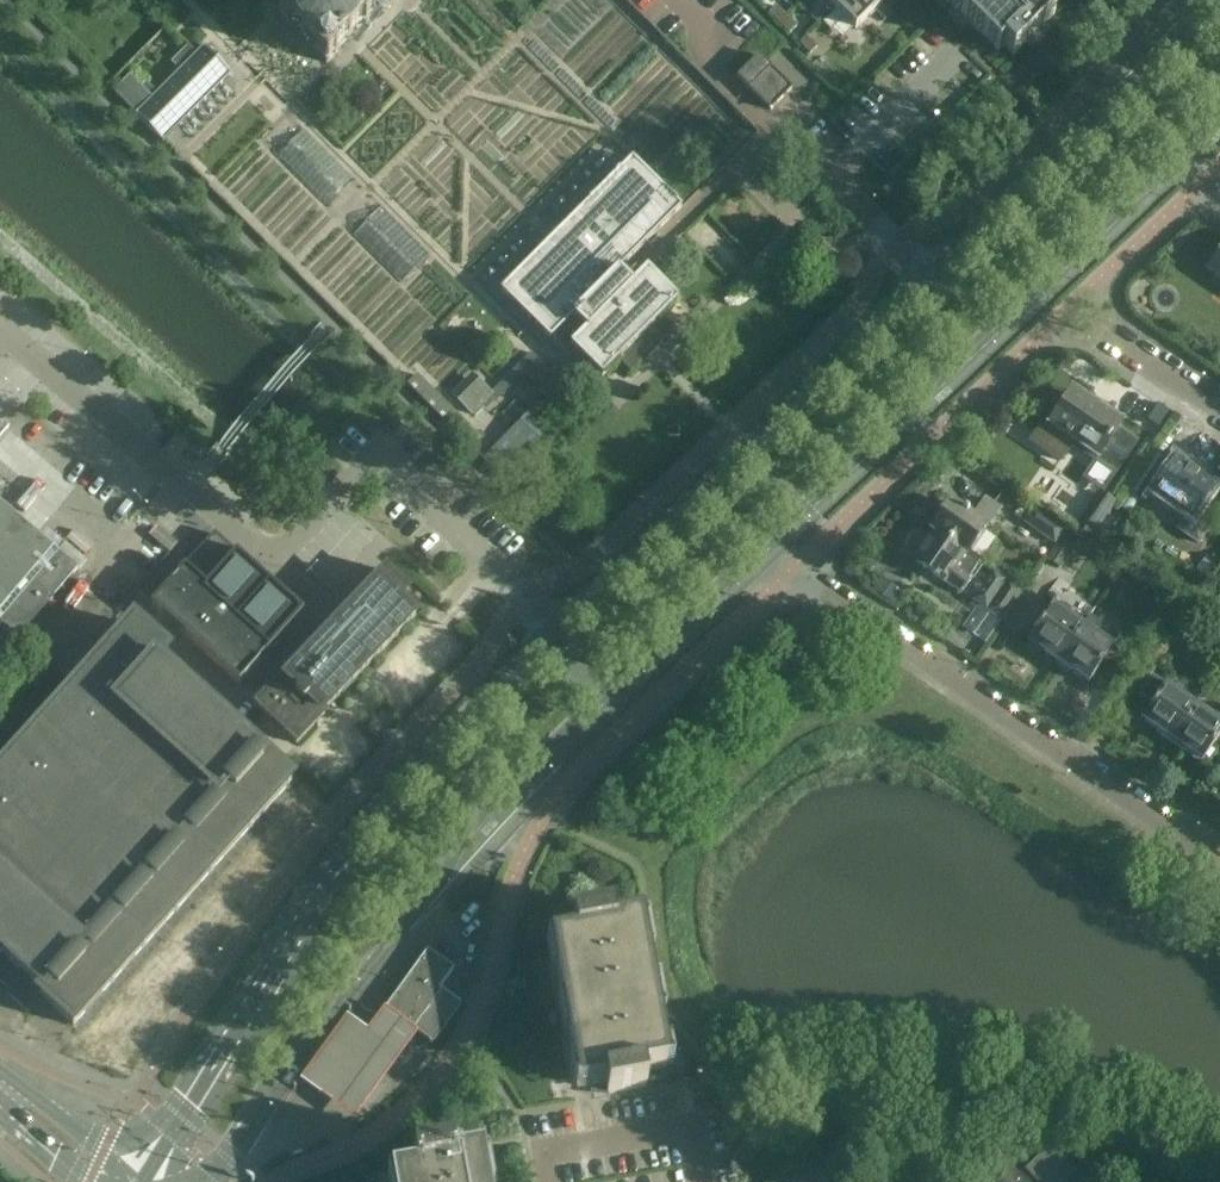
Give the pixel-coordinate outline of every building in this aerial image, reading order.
[(338,53),(336,51),(362,25),(364,26),(376,14),(375,14),(389,0),(294,0),(289,5),(288,3),(276,14),(288,27),(290,25),(316,51),(314,52),(326,64),(338,53)] [(831,14),(835,10),(845,0),(817,0),(831,14)] [(835,10),(855,31),(869,17),(871,19),(881,8),(879,7),(886,0),(845,0),(835,10)] [(998,53),(1003,47),(1013,57),(1025,44),(1030,50),(1047,32),(1042,27),(1055,15),(1045,5),(1050,0),(945,0),(998,53)] [(776,7),(769,14),(779,24),(787,17),(776,7)] [(787,17),(779,24),(790,35),(797,27),(787,17)] [(800,44),(799,44),(810,55),(816,49),(817,48),(807,37),(806,38),(800,44)] [(136,116),(163,143),(231,75),(204,48),(196,55),(195,54),(188,47),(171,63),(180,72),(158,94),(147,83),(142,88),(130,76),(115,91),(137,114),(136,116)] [(759,57),(737,78),(770,111),(790,92),(793,89),(759,56),(759,57)] [(681,209),(633,162),(631,160),(557,235),(549,243),(501,292),(550,340),(555,336),(570,352),(573,349),(602,378),(619,361),(631,373),(673,330),(662,318),(678,302),(647,270),(631,286),(618,273),(681,209)] [(1210,272),(1214,275),(1211,280),(1219,286),(1219,257),(1210,272)] [(537,390),(564,417),(586,395),(559,368),(537,390)] [(451,396),(473,418),(484,408),(487,411),(511,386),(505,381),(492,394),(473,374),(451,396)] [(482,440),(418,376),(407,386),(472,450),(482,440)] [(1099,459),(1122,425),(1080,396),(1072,407),(1068,403),(1051,427),(1099,459)] [(492,450),(482,461),(502,480),(512,470),(492,450)] [(1179,531),(1199,545),(1219,514),(1219,498),(1213,493),(1215,489),(1177,463),(1154,496),(1187,519),(1179,531)] [(1075,534),(1089,544),(1116,506),(1101,496),(1075,534)] [(940,518),(932,530),(935,532),(964,552),(967,555),(985,527),(987,528),(1000,509),(985,498),(972,518),(968,515),(969,514),(963,509),(962,511),(950,503),(948,507),(944,504),(936,515),(940,518)] [(25,645),(19,640),(19,639),(44,610),(53,600),(78,570),(36,535),(36,534),(6,509),(0,504),(0,675),(25,645)] [(1021,506),(1014,516),(1024,523),(1031,513),(1021,506)] [(1063,534),(1064,532),(1032,511),(1022,526),(1054,548),(1063,534)] [(1092,549),(1104,557),(1128,521),(1117,513),(1092,549)] [(935,532),(915,562),(959,592),(960,591),(963,593),(971,581),(969,579),(970,578),(973,580),(982,567),(979,565),(980,564),(967,555),(964,552),(935,532)] [(239,686),(305,614),(215,533),(150,606),(239,686)] [(1048,559),(1061,568),(1078,542),(1066,534),(1048,559)] [(285,679),(281,683),(256,708),(296,746),(323,717),(321,716),(367,668),(414,618),(399,603),(408,594),(386,572),(375,583),(377,584),(328,636),(286,680),(285,679)] [(1023,593),(993,572),(973,602),(1003,622),(1023,593)] [(881,578),(873,590),(893,604),(901,592),(881,578)] [(1059,662),(1083,627),(1052,606),(1028,642),(1059,662)] [(291,785),(291,784),(187,691),(185,693),(157,668),(168,656),(133,626),(19,753),(0,775),(0,810),(19,827),(62,779),(135,844),(192,896),(291,785)] [(1083,627),(1059,662),(1090,683),(1113,648),(1083,627)] [(1153,678),(1140,697),(1152,706),(1143,720),(1173,740),(1195,707),(1165,687),(1153,678)] [(1173,740),(1203,761),(1219,736),(1219,724),(1195,707),(1173,740)] [(9,991),(6,994),(19,1006),(28,1013),(41,999),(73,1027),(192,896),(135,844),(62,779),(19,827),(0,810),(0,983),(9,991)] [(607,1095),(647,1088),(644,1073),(666,1069),(640,925),(615,929),(612,914),(573,921),(576,936),(554,940),(579,1084),(605,1080),(607,1095)] [(426,953),(386,1009),(418,1032),(416,1035),(426,1042),(427,1043),(431,1046),(463,1002),(458,999),(456,997),(441,987),(454,968),(427,948),(424,952),(426,953)] [(348,1016),(300,1081),(317,1094),(346,1115),(354,1121),(412,1041),(416,1035),(381,1010),(376,1016),(367,1030),(363,1027),(348,1016)] [(1076,1172),(1038,1135),(1036,1137),(1013,1161),(1016,1164),(998,1181),(1066,1181),(1076,1172)] [(480,1159),(455,1164),(452,1149),(413,1156),(416,1171),(394,1175),(395,1181),(485,1181),(480,1159)] [(975,1181),(997,1181),(986,1171),(975,1181)]
